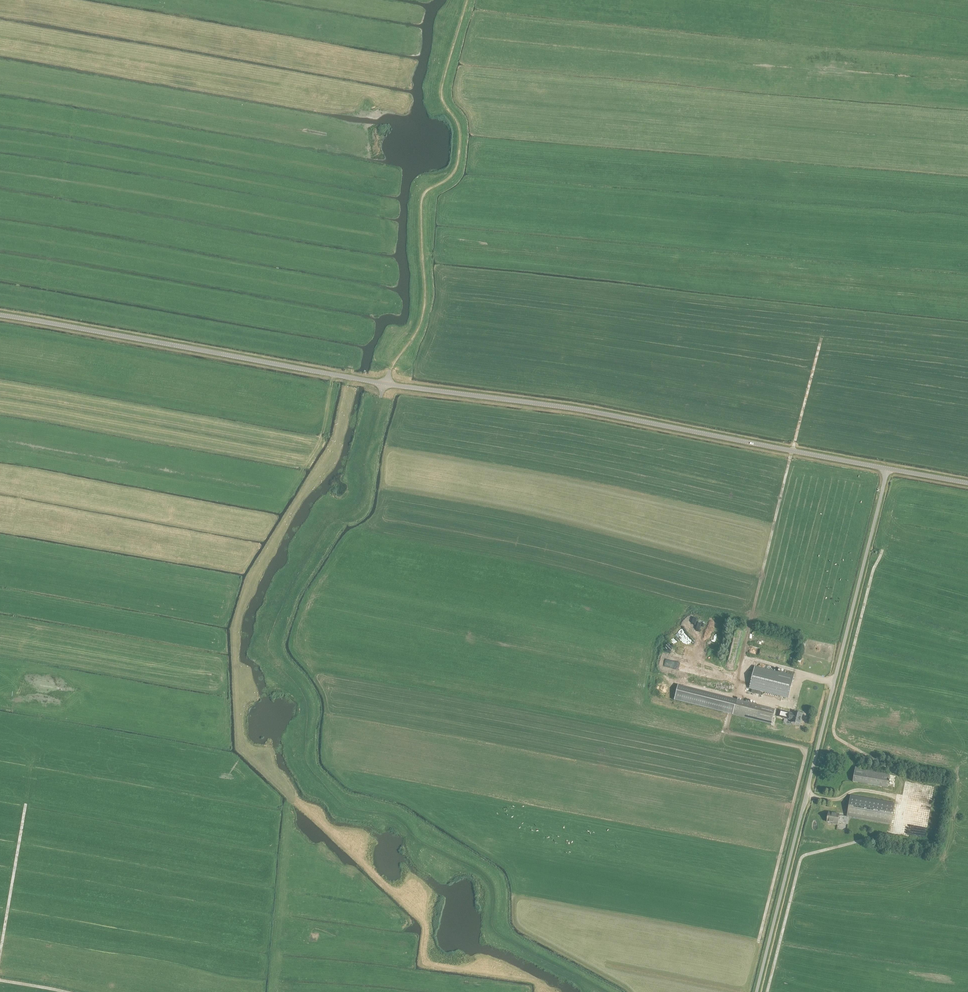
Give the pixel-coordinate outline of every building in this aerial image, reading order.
[(794,677),(755,667),(750,688),(789,698),(794,677)] [(790,713),(788,719),(789,719),(789,718),(793,719),(792,722),(791,722),(800,724),(802,714),(794,712),(794,714),(790,713)] [(853,782),(888,788),(890,773),(856,767),(853,782)] [(895,803),(851,796),(847,817),(849,817),(891,824),(895,803)] [(848,824),(849,817),(847,817),(836,815),(837,814),(829,812),(827,822),(833,823),(833,824),(838,824),(838,822),(848,824)]
